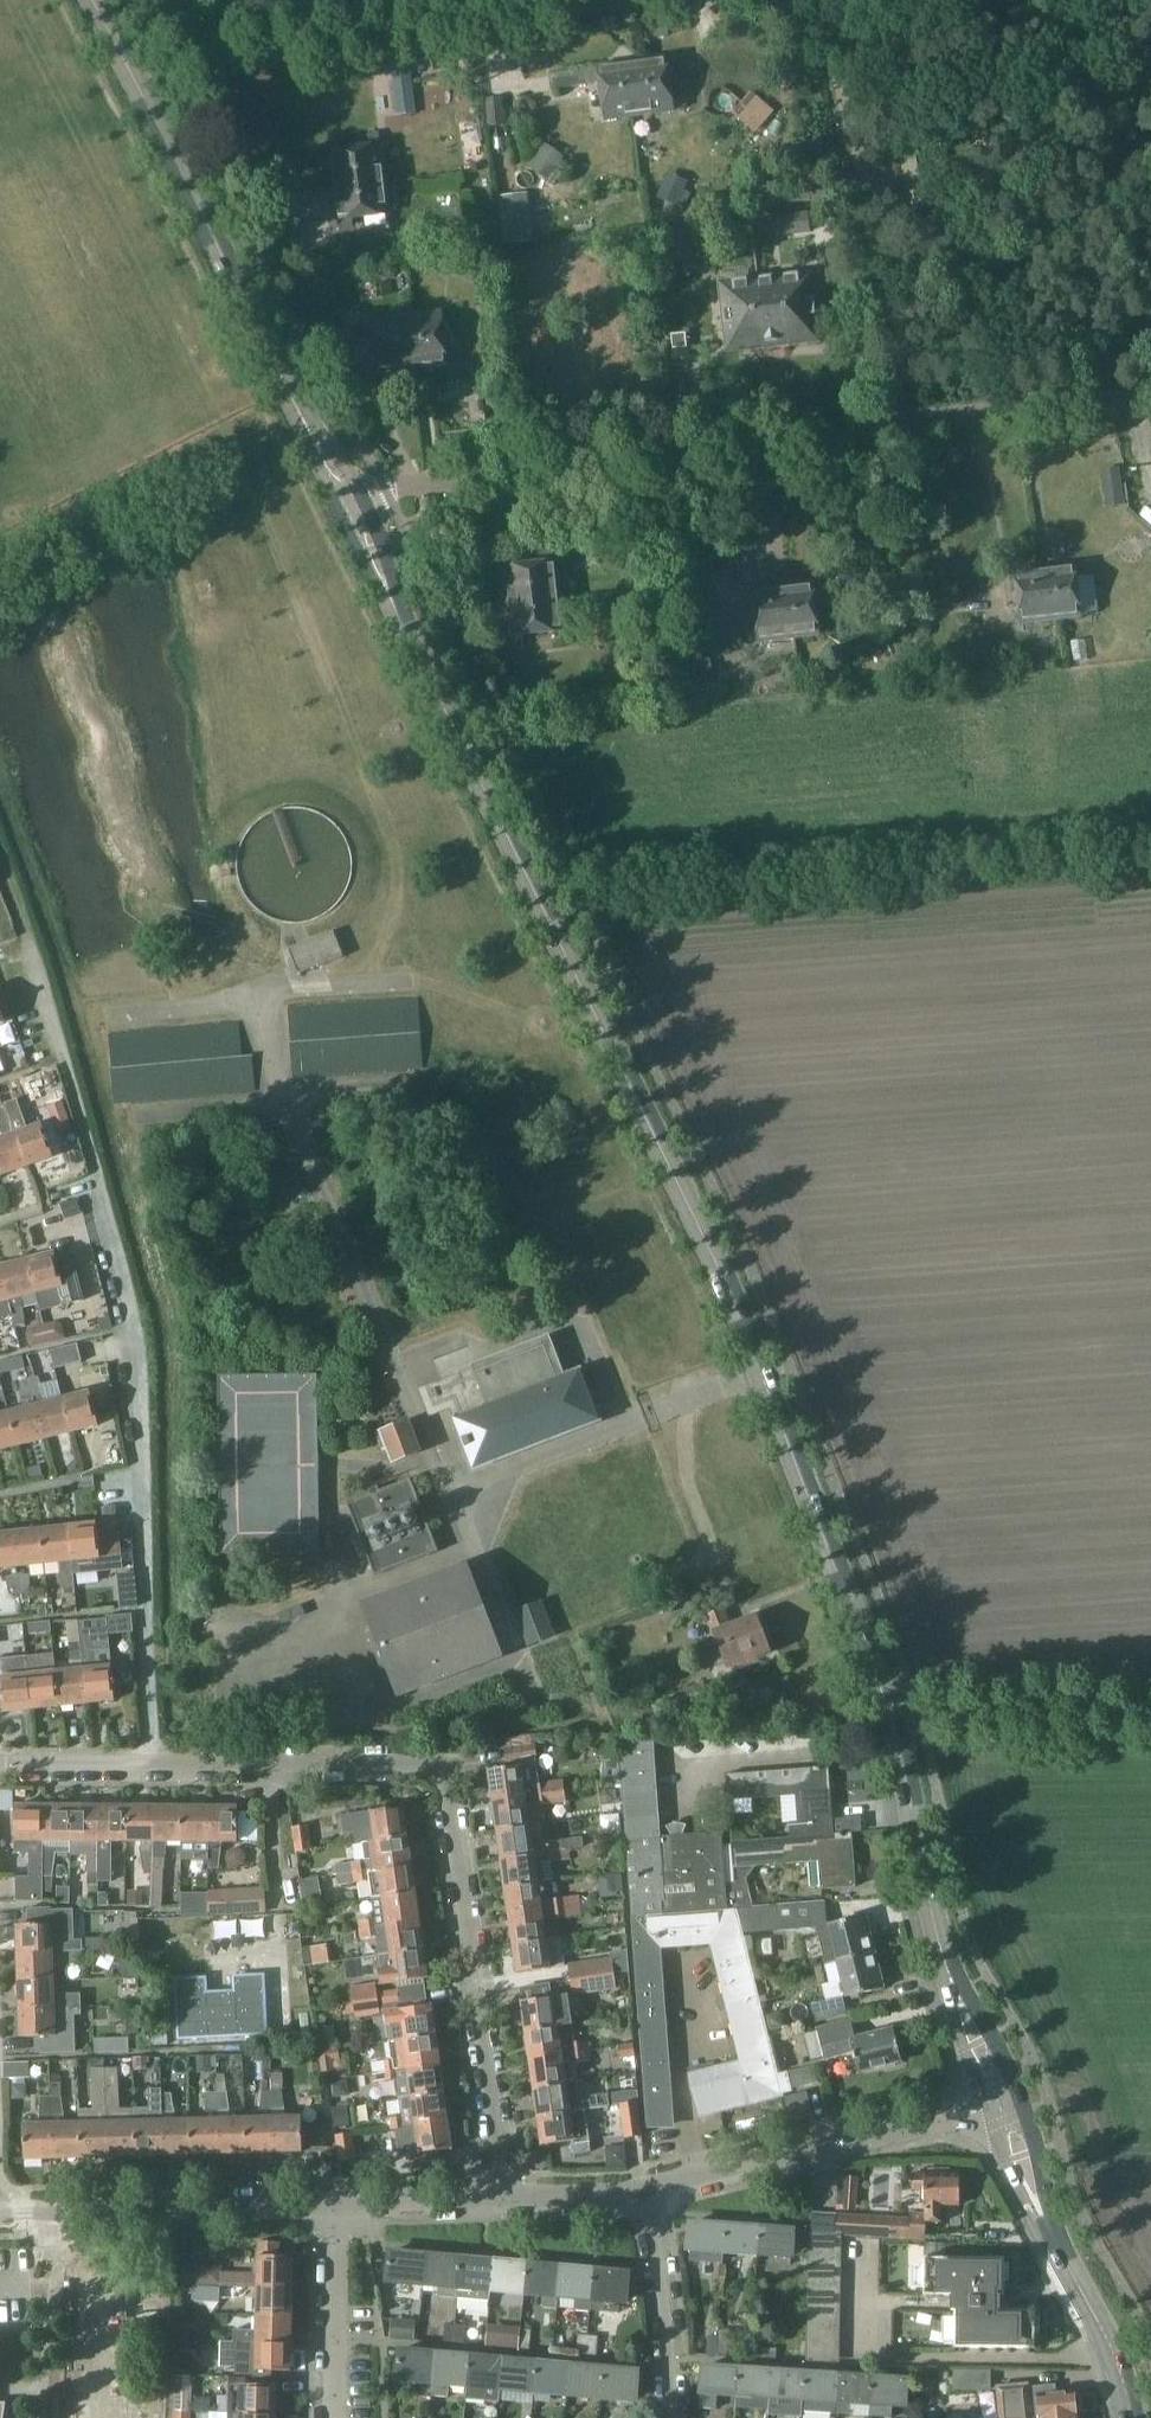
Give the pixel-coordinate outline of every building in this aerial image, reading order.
[(633,62),(640,114),(688,107),(687,95),(670,98),(666,57),(633,62)] [(640,114),(633,62),(597,67),(597,68),(552,74),(554,89),(600,83),(604,119),(640,114)] [(485,98),(487,125),(504,124),(503,97),(485,98)] [(330,152),(334,185),(384,180),(378,134),(369,135),(371,146),(344,150),(330,152)] [(543,145),(528,166),(547,180),(562,159),(543,145)] [(907,178),(945,171),(942,154),(903,161),(907,178)] [(668,172),(657,197),(678,206),(689,181),(668,172)] [(340,233),(354,232),(352,219),(388,215),(384,180),(334,185),(338,219),(340,233)] [(527,195),(499,198),(504,240),(532,237),(527,195)] [(686,229),(660,232),(662,249),(688,246),(686,229)] [(765,277),(772,344),(817,339),(810,272),(765,277)] [(728,349),(772,344),(765,277),(720,282),(728,349)] [(439,312),(407,316),(413,367),(447,363),(461,361),(460,347),(444,350),(439,312)] [(413,367),(407,316),(374,320),(359,322),(361,333),(375,331),(379,371),(413,367)] [(685,332),(671,334),(673,348),(687,346),(685,332)] [(508,601),(559,596),(554,551),(539,552),(540,564),(504,568),(508,601)] [(1088,564),(1045,570),(1050,620),(1081,616),(1076,579),(1090,577),(1088,564)] [(1050,620),(1045,570),(1014,574),(1020,624),(1050,620)] [(784,589),(790,638),(819,635),(815,600),(829,598),(827,584),(784,589)] [(760,642),(790,638),(784,589),(754,593),(760,642)] [(527,634),(541,632),(562,630),(559,596),(508,601),(512,635),(514,649),(528,648),(527,634)] [(704,660),(701,648),(668,655),(674,689),(708,683),(706,672),(714,671),(712,658),(704,660)] [(296,975),(342,957),(332,931),(286,949),(296,975)] [(58,1070),(43,1075),(47,1085),(62,1079),(58,1070)] [(27,1131),(25,1124),(16,1106),(7,1109),(27,1167),(52,1158),(41,1127),(27,1131)] [(27,1167),(7,1109),(0,1112),(0,1128),(0,1131),(4,1140),(0,1141),(0,1176),(27,1167)] [(64,1205),(65,1208),(68,1217),(83,1213),(80,1206),(79,1200),(72,1202),(64,1205)] [(30,1260),(27,1260),(36,1295),(40,1310),(42,1310),(59,1305),(64,1304),(65,1306),(80,1302),(85,1301),(85,1299),(74,1256),(74,1255),(57,1259),(55,1253),(54,1254),(30,1260)] [(36,1295),(27,1260),(2,1267),(1,1267),(16,1328),(26,1326),(24,1309),(22,1299),(36,1295)] [(1,1267),(0,1267),(0,1313),(1,1315),(7,1331),(16,1328),(1,1267)] [(33,1346),(65,1339),(62,1323),(29,1330),(33,1346)] [(564,1376),(548,1335),(473,1364),(474,1368),(419,1389),(429,1415),(451,1407),(474,1468),(599,1421),(580,1370),(564,1376)] [(51,1352),(55,1368),(56,1368),(82,1361),(78,1343),(66,1346),(50,1350),(51,1352)] [(220,1554),(320,1553),(318,1374),(218,1375),(220,1554)] [(35,1400),(46,1395),(39,1378),(30,1380),(35,1400)] [(22,1401),(35,1400),(30,1380),(20,1383),(22,1401)] [(72,1433),(98,1427),(90,1393),(63,1400),(72,1433)] [(45,1440),(72,1433),(63,1400),(36,1407),(45,1440)] [(18,1447),(45,1440),(36,1407),(9,1413),(18,1447)] [(18,1447),(9,1413),(0,1416),(0,1451),(18,1447)] [(394,1461),(418,1452),(407,1423),(383,1431),(394,1461)] [(42,1467),(28,1471),(30,1481),(44,1477),(42,1467)] [(376,1575),(439,1550),(411,1478),(347,1502),(376,1575)] [(97,1524),(69,1527),(74,1574),(86,1573),(121,1569),(123,1569),(119,1526),(116,1526),(97,1528),(97,1524)] [(75,1589),(74,1574),(69,1527),(41,1530),(45,1565),(60,1563),(61,1573),(67,1594),(76,1593),(76,1592),(75,1589)] [(17,1568),(45,1565),(41,1530),(14,1533),(17,1568)] [(17,1568),(14,1533),(0,1535),(0,1569),(17,1568)] [(400,1694),(501,1655),(467,1568),(367,1606),(400,1694)] [(18,1574),(6,1577),(9,1593),(10,1594),(20,1593),(18,1574)] [(30,1574),(18,1574),(20,1593),(22,1592),(22,1595),(22,1602),(30,1601),(30,1592),(30,1574)] [(541,1603),(517,1613),(530,1644),(553,1635),(541,1603)] [(730,1630),(723,1613),(711,1617),(723,1650),(713,1654),(718,1668),(728,1664),(729,1666),(769,1651),(757,1620),(730,1630)] [(106,1620),(79,1623),(81,1642),(83,1661),(84,1669),(84,1670),(87,1704),(115,1701),(111,1667),(108,1634),(107,1633),(106,1620)] [(38,1622),(39,1633),(51,1632),(50,1621),(38,1622)] [(71,1646),(71,1660),(71,1661),(83,1661),(81,1642),(71,1643),(71,1646)] [(54,1654),(27,1657),(27,1659),(27,1661),(33,1710),(59,1707),(56,1673),(56,1672),(54,1654)] [(0,1660),(0,1709),(4,1708),(4,1713),(33,1710),(27,1661),(27,1659),(27,1657),(0,1660)] [(71,1670),(56,1672),(56,1673),(59,1707),(87,1704),(84,1670),(84,1669),(83,1661),(71,1661),(71,1660),(71,1670)] [(682,1710),(709,1700),(704,1685),(677,1695),(682,1710)] [(494,1771),(491,1771),(495,1801),(555,1793),(565,1791),(564,1782),(554,1783),(540,1785),(536,1759),(538,1759),(536,1745),(535,1746),(533,1746),(532,1737),(508,1740),(509,1749),(508,1750),(510,1764),(511,1768),(503,1769),(501,1767),(495,1768),(494,1771)] [(621,1737),(621,1740),(634,1919),(640,1919),(640,1915),(657,1914),(663,1914),(671,1913),(672,1913),(684,1912),(686,1912),(698,1911),(700,1911),(712,1910),(714,1910),(729,1909),(724,1845),(725,1845),(724,1833),(720,1833),(685,1835),(689,1826),(689,1825),(688,1825),(687,1825),(686,1825),(686,1824),(685,1824),(684,1824),(683,1824),(682,1824),(681,1824),(680,1824),(679,1824),(678,1824),(677,1824),(676,1824),(675,1824),(674,1824),(674,1825),(673,1825),(672,1825),(671,1826),(670,1826),(669,1826),(669,1827),(668,1827),(673,1836),(659,1837),(659,1829),(653,1737),(621,1737)] [(623,1781),(622,1760),(605,1761),(606,1775),(604,1776),(604,1783),(623,1781)] [(830,1768),(728,1776),(730,1801),(798,1796),(800,1823),(790,1823),(791,1839),(830,1835),(835,1834),(834,1822),(830,1768)] [(1,1790),(1,1800),(11,1800),(11,1790),(1,1790)] [(497,1815),(495,1816),(496,1823),(498,1825),(499,1829),(540,1823),(541,1823),(545,1823),(542,1805),(566,1801),(565,1791),(555,1793),(495,1801),(497,1815)] [(127,1841),(127,1807),(124,1807),(124,1804),(111,1804),(111,1807),(99,1807),(100,1873),(100,1882),(113,1882),(113,1841),(127,1841)] [(44,1893),(44,1807),(17,1806),(17,1854),(31,1854),(31,1877),(17,1877),(17,1901),(43,1901),(44,1893)] [(72,1807),(44,1807),(44,1884),(53,1884),(54,1876),(57,1855),(57,1854),(57,1853),(72,1853),(72,1807)] [(88,1873),(100,1873),(99,1807),(72,1807),(72,1853),(71,1854),(89,1854),(88,1873)] [(145,1869),(153,1869),(154,1841),(154,1807),(127,1807),(127,1841),(143,1841),(143,1852),(145,1869)] [(168,1841),(182,1841),(182,1807),(154,1807),(154,1841),(153,1869),(151,1906),(162,1906),(164,1869),(165,1869),(166,1858),(168,1841)] [(209,1842),(210,1807),(182,1807),(182,1841),(209,1842)] [(210,1807),(209,1842),(210,1850),(223,1851),(225,1842),(238,1842),(238,1808),(210,1807)] [(403,1808),(343,1817),(346,1834),(355,1832),(357,1845),(361,1844),(364,1843),(407,1836),(403,1808)] [(499,1834),(497,1835),(498,1843),(501,1844),(503,1858),(563,1850),(569,1849),(573,1848),(575,1848),(574,1838),(562,1839),(544,1842),(542,1842),(540,1823),(499,1829),(499,1834)] [(298,1851),(313,1849),(309,1825),(295,1827),(298,1851)] [(733,1843),(733,1845),(736,1883),(748,1878),(757,1865),(820,1860),(822,1890),(857,1887),(852,1833),(835,1834),(830,1835),(791,1839),(733,1843)] [(366,1861),(336,1866),(337,1876),(411,1865),(410,1854),(413,1854),(411,1840),(408,1840),(407,1836),(364,1843),(366,1861)] [(640,1919),(634,1919),(650,2125),(673,2124),(659,1944),(714,1941),(728,1995),(719,1997),(719,1998),(719,2000),(718,2001),(718,2002),(718,2004),(719,2005),(719,2006),(719,2007),(720,2009),(720,2010),(721,2011),(722,2012),(723,2013),(724,2014),(732,2012),(745,2061),(695,2074),(691,2075),(701,2116),(783,2096),(782,2091),(778,2076),(736,1907),(741,1906),(754,1906),(748,1878),(736,1883),(733,1845),(731,1845),(725,1845),(724,1845),(729,1909),(714,1910),(712,1910),(700,1911),(698,1911),(686,1912),(684,1912),(672,1913),(671,1913),(663,1914),(657,1914),(640,1915),(640,1919)] [(563,1850),(503,1858),(505,1872),(503,1874),(504,1881),(506,1882),(507,1888),(539,1883),(554,1881),(551,1862),(565,1860),(570,1859),(569,1849),(563,1850)] [(221,1869),(223,1851),(210,1850),(210,1869),(221,1869)] [(411,1865),(337,1876),(339,1885),(341,1885),(370,1881),(372,1899),(384,1897),(415,1893),(415,1889),(417,1886),(416,1879),(413,1877),(411,1865)] [(616,1874),(600,1876),(603,1896),(619,1894),(619,1892),(624,1891),(622,1875),(616,1876),(616,1874)] [(318,1877),(300,1880),(304,1908),(322,1905),(318,1877)] [(507,1892),(506,1894),(507,1900),(509,1902),(511,1916),(582,1906),(581,1895),(570,1897),(541,1901),(539,1883),(507,1888),(507,1892)] [(208,1916),(227,1915),(268,1913),(266,1887),(226,1889),(207,1890),(208,1916)] [(108,1893),(98,1893),(98,1904),(108,1904),(108,1893)] [(141,1893),(129,1893),(129,1904),(141,1904),(141,1893)] [(375,1918),(359,1920),(361,1930),(420,1921),(418,1908),(420,1905),(419,1897),(416,1895),(415,1893),(384,1897),(372,1899),(375,1918)] [(754,1906),(741,1906),(747,1932),(827,1926),(826,1901),(754,1906)] [(513,1929),(510,1932),(511,1938),(514,1940),(515,1944),(558,1938),(555,1919),(557,1919),(572,1916),(595,1913),(594,1905),(582,1906),(511,1916),(513,1929)] [(18,1954),(79,1953),(79,1943),(79,1942),(73,1942),(72,1942),(72,1912),(50,1912),(50,1911),(33,1912),(33,1925),(17,1925),(18,1954)] [(828,1964),(839,1962),(876,1953),(868,1916),(830,1925),(830,1927),(820,1929),(828,1964)] [(420,1921),(361,1930),(362,1939),(377,1937),(380,1955),(424,1949),(423,1946),(425,1943),(424,1935),(421,1933),(420,1921)] [(515,1948),(513,1950),(513,1957),(517,1959),(519,1973),(565,1966),(561,1937),(560,1937),(558,1938),(515,1944),(515,1948)] [(83,1939),(83,1951),(110,1951),(110,1939),(83,1939)] [(328,1962),(326,1945),(310,1947),(312,1964),(328,1962)] [(364,1957),(362,1958),(365,1977),(381,1975),(382,1985),(428,1978),(424,1950),(424,1949),(380,1955),(377,1956),(364,1957)] [(19,1980),(19,1982),(52,1982),(52,1979),(51,1968),(51,1965),(64,1966),(64,1965),(64,1964),(65,1964),(79,1962),(79,1953),(18,1954),(19,1980)] [(847,1997),(885,1988),(876,1953),(839,1962),(847,1997)] [(570,1965),(572,1980),(615,1973),(613,1960),(613,1959),(570,1965)] [(575,1995),(617,1989),(615,1973),(572,1980),(574,1995),(575,1995)] [(269,2034),(266,1975),(236,1976),(237,1992),(208,1993),(207,1978),(177,1979),(180,2038),(269,2034)] [(52,1994),(52,1982),(19,1982),(20,2008),(20,2010),(44,2010),(81,2009),(81,2008),(81,2007),(81,1997),(81,1993),(52,1994)] [(356,2020),(381,2016),(377,1984),(351,1988),(356,2020)] [(552,1985),(522,1989),(523,2002),(527,2031),(574,2025),(570,1996),(553,1998),(552,1985)] [(397,1990),(379,1993),(380,1999),(381,2008),(400,2006),(397,1990)] [(819,2023),(850,2015),(846,1999),(815,2006),(819,2023)] [(431,2006),(386,2012),(390,2042),(436,2036),(431,2006)] [(44,2010),(20,2010),(20,2011),(20,2038),(35,2038),(35,2053),(36,2053),(72,2052),(74,2051),(73,2014),(82,2014),(81,2009),(44,2010)] [(770,2032),(786,2029),(781,2012),(766,2016),(770,2032)] [(857,2040),(852,2021),(818,2030),(825,2058),(855,2050),(860,2071),(902,2060),(894,2030),(857,2040)] [(338,2047),(335,2024),(315,2027),(318,2050),(338,2047)] [(574,2025),(527,2031),(531,2059),(591,2051),(589,2040),(576,2042),(574,2025)] [(392,2061),(378,2063),(379,2073),(440,2064),(439,2060),(440,2058),(438,2041),(436,2039),(436,2036),(390,2042),(392,2061)] [(634,2045),(619,2047),(620,2057),(635,2056),(634,2045)] [(339,2048),(319,2051),(319,2052),(321,2071),(335,2070),(333,2059),(340,2058),(339,2048)] [(591,2051),(531,2059),(535,2087),(567,2083),(580,2081),(577,2063),(592,2061),(591,2051)] [(211,2066),(210,2056),(197,2057),(197,2067),(211,2066)] [(149,2058),(135,2058),(135,2069),(145,2069),(145,2062),(149,2062),(149,2058)] [(95,2111),(79,2112),(79,2125),(80,2158),(109,2157),(105,2059),(93,2059),(93,2070),(95,2111)] [(117,2059),(105,2059),(109,2157),(138,2156),(137,2111),(120,2111),(120,2070),(118,2070),(117,2059)] [(4,2080),(30,2079),(29,2063),(3,2064),(4,2080)] [(440,2064),(379,2073),(380,2082),(397,2080),(400,2099),(443,2092),(443,2089),(444,2087),(443,2079),(443,2078),(441,2077),(440,2064)] [(814,2067),(778,2076),(782,2091),(818,2082),(814,2067)] [(282,2074),(272,2074),(273,2092),(274,2153),(303,2152),(302,2118),(287,2119),(286,2106),(283,2091),(282,2074)] [(346,2080),(333,2082),(335,2096),(348,2094),(346,2080)] [(61,2082),(51,2082),(51,2085),(51,2098),(53,2159),(80,2158),(79,2125),(65,2125),(65,2117),(62,2098),(61,2082)] [(567,2083),(535,2087),(539,2116),(571,2111),(585,2109),(610,2106),(608,2094),(570,2099),(567,2083)] [(25,2094),(25,2085),(10,2085),(10,2098),(21,2097),(25,2094)] [(151,2110),(137,2111),(138,2156),(165,2156),(163,2096),(163,2091),(150,2091),(151,2110)] [(261,2119),(248,2120),(249,2154),(274,2153),(273,2092),(263,2092),(261,2107),(261,2119)] [(402,2116),(386,2118),(388,2129),(396,2128),(447,2121),(445,2108),(447,2106),(447,2105),(446,2098),(445,2097),(444,2095),(443,2092),(400,2099),(402,2116)] [(207,2121),(191,2121),(192,2155),(220,2154),(219,2120),(218,2093),(208,2093),(207,2110),(207,2121)] [(228,2093),(218,2093),(219,2120),(220,2154),(249,2154),(248,2120),(232,2120),(231,2110),(228,2093)] [(171,2095),(163,2096),(165,2156),(192,2155),(191,2121),(191,2111),(174,2112),(171,2095)] [(40,2125),(24,2125),(25,2159),(53,2159),(51,2098),(42,2099),(40,2117),(40,2125)] [(624,2104),(622,2104),(626,2136),(642,2134),(639,2102),(624,2104)] [(571,2111),(539,2116),(542,2141),(543,2145),(574,2140),(575,2144),(590,2142),(585,2109),(571,2111)] [(348,2110),(332,2112),(334,2128),(350,2126),(348,2110)] [(447,2121),(396,2128),(400,2156),(451,2149),(447,2121)] [(341,2161),(355,2159),(352,2134),(337,2137),(341,2161)] [(839,2215),(838,2234),(926,2239),(926,2221),(943,2221),(943,2206),(960,2206),(960,2175),(910,2175),(910,2191),(925,2191),(925,2206),(926,2206),(926,2212),(911,2211),(910,2219),(839,2215)] [(858,2176),(841,2175),(839,2209),(856,2210),(858,2176)] [(692,2224),(691,2248),(693,2248),(692,2260),(724,2262),(725,2250),(727,2227),(692,2224)] [(727,2227),(725,2250),(742,2252),(758,2253),(760,2229),(743,2228),(727,2227)] [(760,2229),(758,2253),(792,2255),(794,2231),(760,2229)] [(809,2250),(808,2250),(842,2251),(842,2236),(809,2236),(809,2250)] [(223,2277),(223,2286),(249,2286),(259,2286),(294,2287),(295,2256),(281,2256),(281,2242),(260,2242),(260,2256),(259,2274),(223,2274),(223,2277)] [(808,2250),(808,2264),(841,2265),(842,2251),(808,2250)] [(426,2284),(429,2255),(392,2251),(389,2281),(426,2284)] [(458,2298),(462,2258),(429,2255),(426,2284),(441,2286),(440,2296),(458,2298)] [(493,2302),(494,2291),(496,2262),(462,2258),(458,2298),(493,2302)] [(1005,2297),(1005,2259),(924,2258),(924,2296),(951,2297),(951,2311),(955,2311),(955,2349),(1035,2350),(1036,2312),(1001,2311),(1001,2297),(1005,2297)] [(526,2294),(529,2265),(496,2262),(494,2291),(526,2294)] [(808,2264),(808,2278),(841,2279),(841,2265),(808,2264)] [(558,2309),(559,2296),(562,2268),(529,2265),(526,2294),(544,2296),(543,2307),(558,2309)] [(592,2312),(593,2299),(596,2271),(562,2268),(559,2296),(577,2297),(576,2310),(592,2312)] [(184,2269),(184,2275),(184,2283),(198,2283),(198,2269),(184,2269)] [(626,2302),(629,2275),(596,2271),(593,2299),(592,2310),(621,2313),(622,2301),(626,2302)] [(808,2278),(807,2293),(841,2293),(841,2279),(808,2278)] [(207,2301),(208,2286),(194,2286),(193,2300),(207,2301)] [(259,2286),(258,2313),(293,2313),(294,2287),(259,2286)] [(807,2307),(840,2307),(841,2293),(807,2293),(807,2307)] [(840,2307),(807,2307),(807,2360),(839,2364),(840,2307)] [(235,2333),(235,2342),(292,2342),(293,2313),(258,2313),(258,2330),(235,2329),(235,2333)] [(391,2338),(415,2339),(416,2321),(405,2320),(404,2327),(392,2326),(391,2338)] [(446,2325),(444,2342),(454,2343),(456,2326),(446,2325)] [(454,2343),(465,2344),(466,2327),(456,2326),(454,2343)] [(750,2357),(750,2358),(776,2360),(777,2349),(776,2349),(762,2348),(762,2346),(763,2327),(752,2326),(752,2327),(750,2357)] [(717,2355),(725,2355),(727,2355),(728,2343),(733,2344),(734,2331),(719,2330),(718,2337),(717,2355)] [(530,2352),(532,2332),(522,2331),(520,2351),(530,2352)] [(587,2356),(589,2337),(580,2336),(579,2356),(587,2356)] [(708,2336),(707,2354),(709,2354),(717,2355),(718,2337),(708,2336)] [(596,2357),(597,2338),(589,2337),(587,2356),(596,2357)] [(235,2342),(234,2354),(257,2354),(257,2356),(256,2371),(292,2371),(292,2342),(235,2342)] [(437,2354),(402,2351),(399,2379),(422,2381),(422,2389),(434,2390),(437,2354)] [(437,2354),(434,2390),(433,2395),(435,2395),(449,2397),(450,2384),(452,2384),(467,2385),(469,2357),(437,2354)] [(471,2357),(469,2357),(467,2385),(466,2399),(467,2399),(500,2402),(501,2402),(502,2389),(505,2361),(471,2357)] [(536,2392),(539,2364),(505,2361),(502,2389),(536,2392)] [(569,2395),(571,2367),(539,2364),(536,2392),(569,2395)] [(735,2407),(769,2410),(770,2396),(772,2371),(772,2368),(738,2365),(738,2366),(738,2369),(736,2393),(735,2407)] [(602,2398),(605,2370),(571,2367),(569,2395),(602,2398)] [(718,2392),(736,2393),(738,2369),(705,2367),(703,2390),(702,2390),(701,2408),(717,2409),(718,2392)] [(636,2401),(639,2373),(605,2370),(602,2398),(636,2401)] [(805,2370),(804,2374),(805,2374),(804,2398),(803,2411),(836,2413),(839,2376),(839,2373),(839,2372),(805,2370)] [(954,2370),(954,2389),(989,2389),(989,2370),(954,2370)] [(802,2415),(803,2411),(804,2398),(805,2374),(804,2374),(772,2371),(770,2396),(769,2410),(769,2412),(802,2415)] [(839,2376),(836,2413),(853,2415),(854,2405),(871,2406),(871,2403),(873,2378),(873,2375),(873,2374),(839,2372),(839,2373),(839,2376)] [(907,2408),(909,2377),(873,2374),(873,2375),(873,2378),(871,2403),(871,2406),(870,2416),(892,2417),(893,2417),(893,2407),(907,2408)] [(177,2409),(177,2410),(177,2411),(186,2411),(186,2399),(191,2399),(191,2375),(178,2375),(177,2409)] [(230,2377),(229,2413),(230,2413),(277,2414),(278,2385),(250,2385),(250,2378),(230,2377)] [(1076,2412),(1080,2410),(1079,2398),(1075,2397),(1074,2392),(1051,2394),(1043,2395),(1042,2386),(1028,2387),(1028,2384),(997,2387),(1001,2417),(1077,2417),(1076,2412)]
